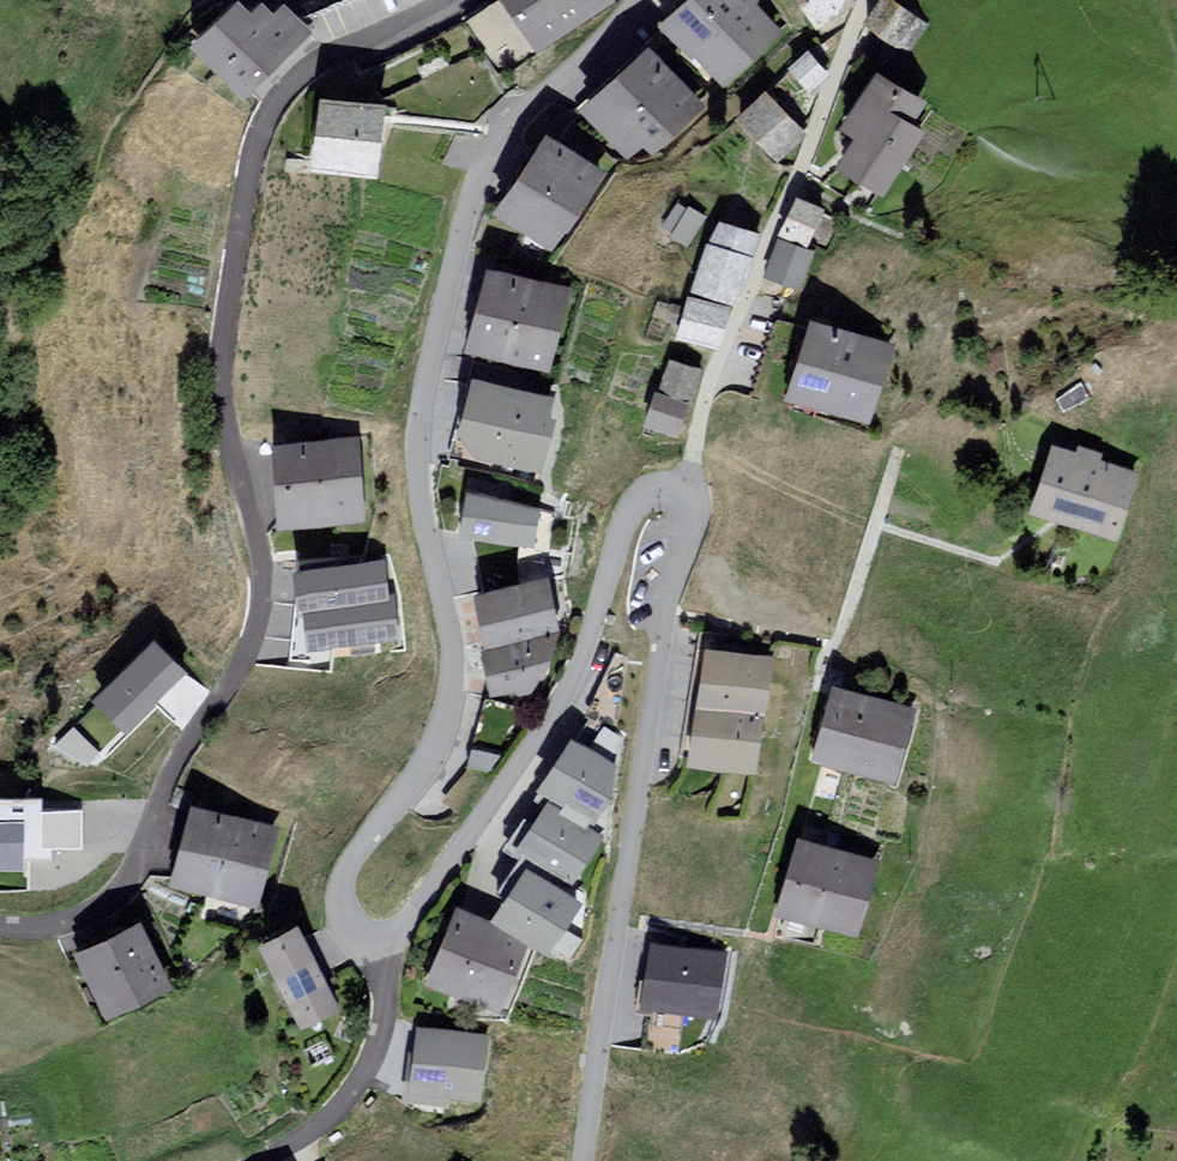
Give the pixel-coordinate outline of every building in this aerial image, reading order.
[(487,47),(512,31),(500,13),(511,6),(507,0),(492,0),(467,15),(487,47)] [(540,43),(609,0),(513,0),(540,43)] [(745,0),(701,0),(673,25),(726,82),(777,35),(745,0)] [(819,25),(853,4),(850,0),(804,0),(819,25)] [(923,30),(889,2),(868,27),(903,55),(923,30)] [(239,7),(197,46),(245,97),(310,37),(288,13),(264,34),(239,7)] [(809,42),(789,61),(811,84),(831,66),(809,42)] [(653,55),(589,109),(628,154),(651,135),(658,143),(699,110),(653,55)] [(925,104),(884,79),(852,129),(867,138),(849,167),(884,189),(920,132),(911,126),(925,104)] [(803,136),(772,102),(746,126),(776,160),(803,136)] [(384,112),(325,107),(320,169),(379,174),(384,112)] [(551,143),(504,213),(553,246),(601,176),(551,143)] [(798,188),(781,225),(810,239),(827,201),(798,188)] [(691,279),(737,296),(763,223),(717,207),(691,279)] [(780,229),(765,269),(804,283),(819,244),(780,229)] [(570,298),(493,280),(476,350),(553,368),(570,298)] [(688,284),(676,328),(723,340),(735,296),(688,284)] [(890,351),(816,327),(792,402),(866,426),(890,351)] [(665,349),(649,418),(686,426),(702,357),(665,349)] [(557,407),(479,388),(464,450),(542,469),(557,407)] [(356,447),(279,455),(287,530),(363,522),(356,447)] [(1139,481),(1060,456),(1041,515),(1120,539),(1139,481)] [(544,513),(473,498),(465,535),(537,550),(544,513)] [(302,641),(397,636),(393,551),(298,556),(302,641)] [(472,581),(492,685),(567,671),(547,566),(472,581)] [(130,727),(190,663),(153,629),(93,693),(130,727)] [(774,663),(710,655),(696,766),(760,774),(774,663)] [(916,715),(840,694),(823,758),(899,778),(916,715)] [(454,897),(426,979),(506,1006),(530,936),(561,947),(584,882),(583,881),(602,828),(599,827),(625,752),(562,730),(543,784),(545,785),(535,815),(522,810),(512,840),(518,842),(495,911),(454,897)] [(85,804),(45,803),(45,790),(0,790),(0,867),(30,867),(30,849),(84,850),(85,804)] [(274,837),(194,817),(177,882),(258,902),(274,837)] [(877,865),(803,844),(783,913),(857,935),(877,865)] [(140,928),(81,955),(109,1017),(168,990),(140,928)] [(720,1014),(733,946),(651,931),(639,999),(720,1014)] [(301,933),(267,949),(305,1027),(338,1011),(301,933)] [(487,1042),(424,1034),(416,1090),(480,1099),(487,1042)]
